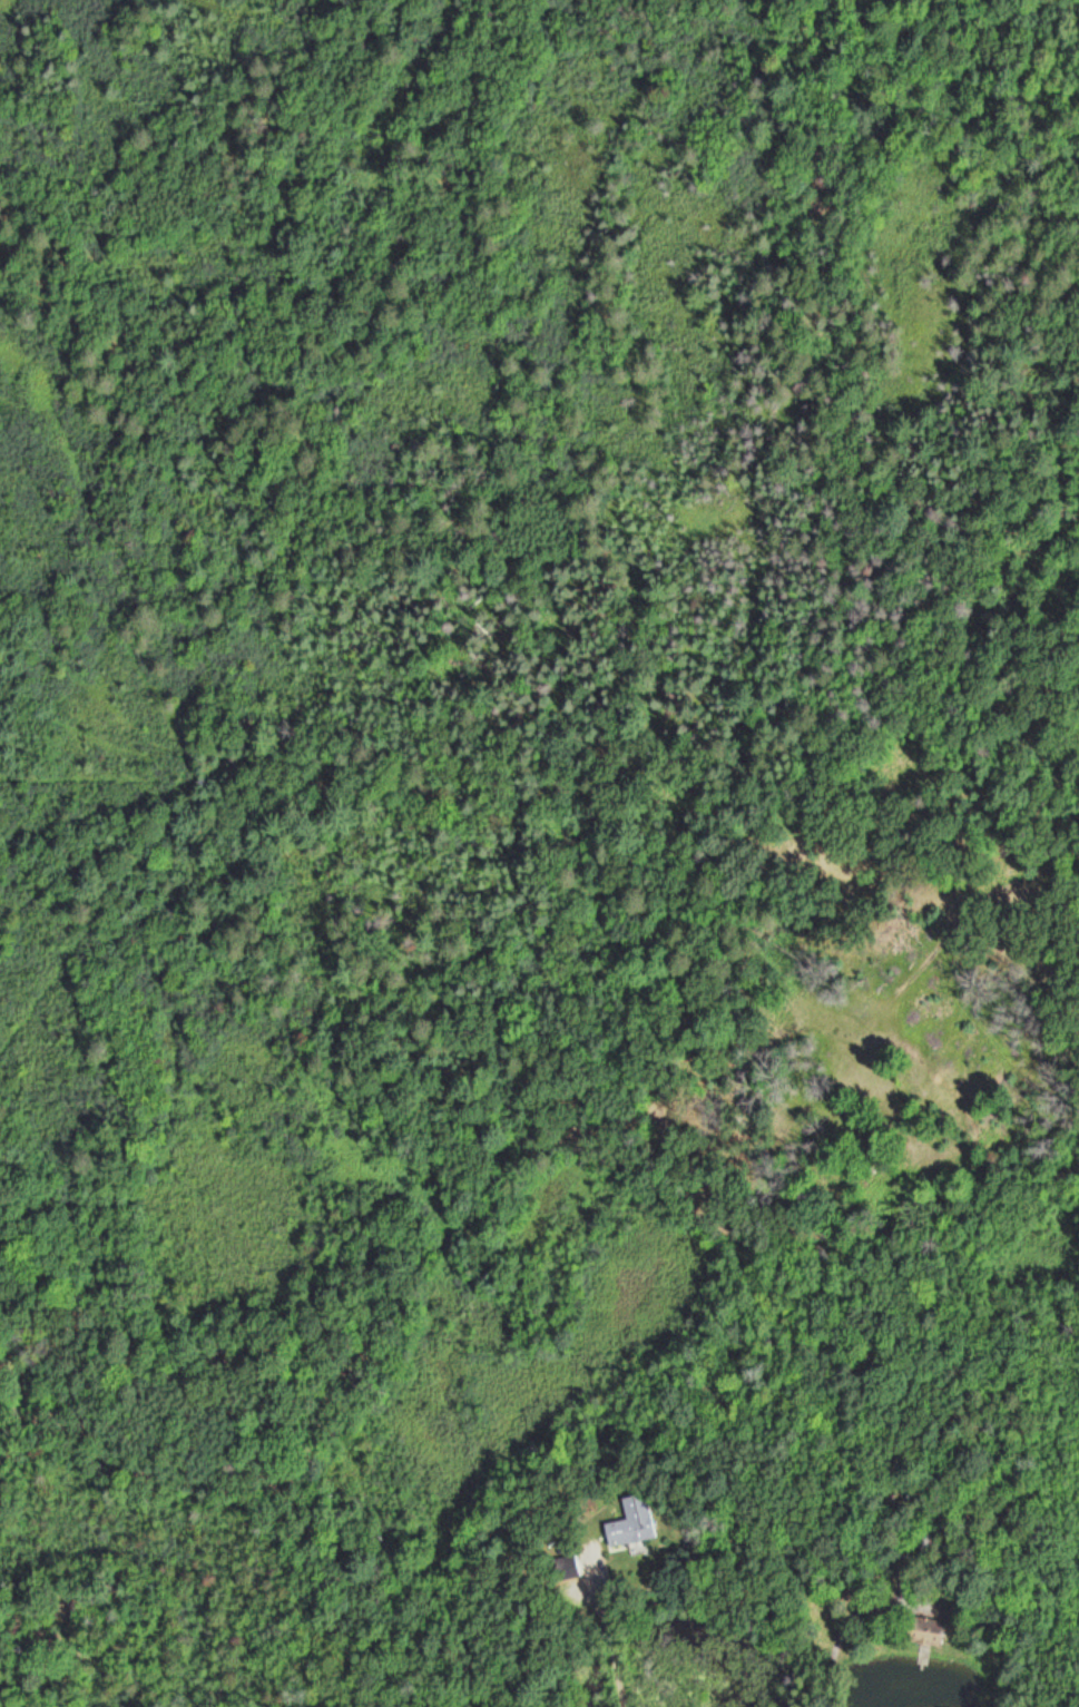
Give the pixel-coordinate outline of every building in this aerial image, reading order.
[(657,1537),(649,1492),(625,1497),(628,1518),(607,1522),(611,1546),(657,1537)] [(923,1632),(943,1646),(953,1631),(933,1617),(923,1632)]
